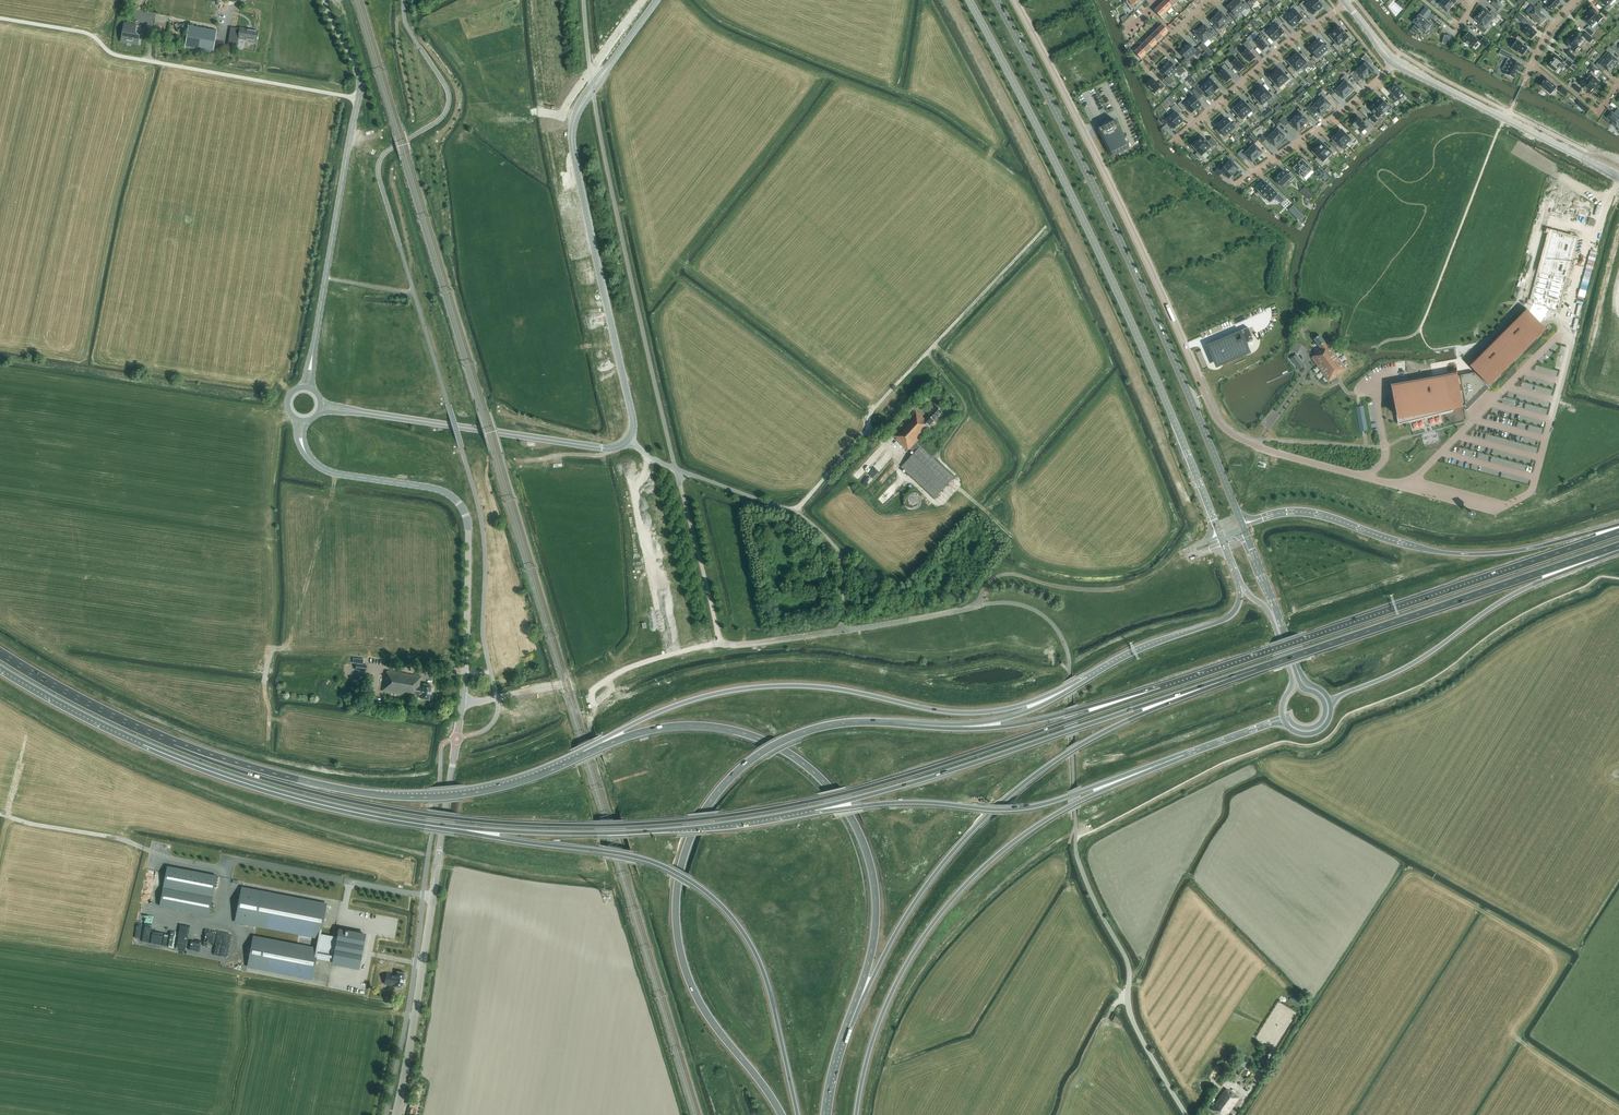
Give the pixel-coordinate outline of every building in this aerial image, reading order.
[(1141,0),(1129,0),(1127,1),(1126,1),(1131,10),(1137,6),(1135,3),(1141,0)] [(1166,12),(1172,7),(1165,0),(1160,6),(1166,12)] [(1232,3),(1241,13),(1246,9),(1247,10),(1249,8),(1245,3),(1243,5),(1238,0),(1235,0),(1232,3)] [(1310,2),(1318,11),(1318,10),(1319,11),(1323,8),(1322,7),(1323,7),(1317,0),(1312,0),(1310,2)] [(1452,7),(1445,0),(1444,0),(1440,5),(1447,12),(1452,7)] [(1493,1),(1495,2),(1492,5),(1498,11),(1503,6),(1499,2),(1502,0),(1492,0),(1493,1)] [(1515,6),(1518,9),(1524,1),(1522,0),(1519,0),(1515,6)] [(1526,13),(1528,14),(1532,18),(1531,19),(1534,21),(1535,20),(1539,24),(1545,18),(1539,13),(1540,12),(1542,9),(1537,4),(1537,3),(1534,0),(1527,0),(1527,1),(1532,5),(1532,6),(1533,6),(1533,5),(1534,6),(1534,7),(1537,9),(1536,10),(1534,8),(1532,7),(1526,13)] [(1543,2),(1546,5),(1545,6),(1551,11),(1559,2),(1557,0),(1550,0),(1550,1),(1549,0),(1545,0),(1543,2)] [(1613,0),(1601,0),(1600,1),(1600,2),(1606,7),(1607,7),(1609,9),(1611,7),(1608,5),(1613,0)] [(1299,5),(1305,11),(1307,9),(1313,15),(1314,15),(1318,12),(1317,12),(1318,11),(1310,2),(1307,4),(1305,2),(1303,1),(1299,5)] [(1395,6),(1394,4),(1392,7),(1399,14),(1406,7),(1400,1),(1395,6)] [(1236,17),(1241,13),(1232,3),(1227,8),(1236,17)] [(1269,4),(1262,11),(1265,14),(1272,7),(1269,4)] [(1290,14),(1298,23),(1303,19),(1297,13),(1300,10),(1295,4),(1290,8),(1291,10),(1293,12),(1290,14)] [(1166,12),(1160,6),(1154,11),(1161,18),(1166,12)] [(1419,15),(1413,22),(1415,24),(1415,25),(1418,29),(1419,27),(1425,33),(1428,30),(1429,28),(1431,25),(1425,20),(1431,12),(1425,7),(1419,15)] [(1479,14),(1489,23),(1490,24),(1495,18),(1484,9),(1479,14)] [(1588,14),(1598,23),(1603,17),(1594,9),(1588,14)] [(1218,14),(1215,16),(1225,26),(1229,22),(1231,23),(1233,21),(1229,16),(1227,18),(1221,12),(1218,14)] [(1290,14),(1285,18),(1282,15),(1279,17),(1284,24),(1287,21),(1293,28),(1298,23),(1290,14)] [(1479,14),(1479,15),(1478,14),(1474,18),(1475,19),(1474,19),(1481,25),(1478,28),(1484,33),(1486,30),(1485,28),(1489,23),(1479,14)] [(1593,29),(1598,23),(1588,14),(1583,20),(1589,25),(1585,30),(1592,36),(1594,33),(1590,29),(1591,27),(1593,29)] [(1220,30),(1225,26),(1215,16),(1213,18),(1213,19),(1211,21),(1217,27),(1215,29),(1219,34),(1222,32),(1220,30)] [(1279,37),(1284,33),(1278,26),(1281,24),(1276,18),(1273,20),(1272,22),(1272,24),(1274,26),(1271,28),(1279,37)] [(1525,18),(1521,22),(1525,26),(1525,28),(1522,31),(1531,39),(1536,33),(1528,25),(1530,23),(1525,18)] [(1161,24),(1156,30),(1163,37),(1168,31),(1161,24)] [(121,40),(127,41),(127,40),(132,41),(132,42),(138,43),(139,35),(134,34),(135,31),(129,30),(130,26),(124,25),(121,40)] [(213,54),(217,31),(188,26),(184,48),(213,54)] [(1205,26),(1200,30),(1209,40),(1214,36),(1215,37),(1217,34),(1213,30),(1211,32),(1205,26)] [(1274,42),(1279,37),(1271,28),(1270,26),(1265,31),(1264,29),(1261,32),(1266,38),(1269,35),(1274,42)] [(1343,41),(1343,42),(1344,43),(1349,38),(1350,40),(1354,37),(1348,31),(1345,34),(1339,27),(1334,31),(1343,41)] [(231,45),(235,46),(236,38),(245,40),(245,39),(256,41),(258,32),(253,31),(253,30),(252,31),(246,30),(246,29),(240,28),(240,29),(231,28),(228,45),(231,45)] [(1163,37),(1156,30),(1150,35),(1157,42),(1163,37)] [(1204,44),(1209,40),(1200,30),(1195,34),(1204,44)] [(1338,46),(1343,42),(1343,41),(1334,31),(1334,32),(1333,33),(1329,36),(1338,46)] [(1472,48),(1474,46),(1477,43),(1476,43),(1479,41),(1478,41),(1469,32),(1462,39),(1466,42),(1465,43),(1468,45),(1472,48)] [(1580,47),(1585,41),(1584,40),(1581,38),(1575,32),(1570,38),(1580,47)] [(1583,37),(1581,38),(1584,40),(1585,39),(1590,43),(1593,39),(1586,32),(1583,36),(1583,37)] [(1157,42),(1150,35),(1145,41),(1152,48),(1152,47),(1157,42),(1157,43),(1157,42)] [(1249,43),(1253,48),(1257,45),(1262,51),(1263,51),(1264,51),(1268,48),(1267,47),(1268,47),(1258,36),(1253,40),(1249,43)] [(1485,48),(1490,43),(1489,43),(1484,38),(1483,37),(1479,42),(1485,47),(1485,48)] [(1570,38),(1565,44),(1571,49),(1569,51),(1566,53),(1574,60),(1576,58),(1572,54),(1574,52),(1574,53),(1580,47),(1570,38)] [(1314,44),(1322,54),(1327,50),(1329,52),(1331,50),(1327,44),(1324,47),(1318,40),(1314,44)] [(1517,40),(1511,48),(1516,53),(1517,52),(1522,56),(1527,49),(1522,45),(1522,44),(1517,40)] [(1152,48),(1145,41),(1139,46),(1146,53),(1152,48)] [(1250,52),(1253,48),(1249,43),(1247,41),(1243,44),(1245,47),(1240,51),(1250,63),(1255,58),(1250,52)] [(1193,57),(1195,54),(1197,57),(1202,53),(1197,48),(1195,50),(1188,43),(1184,48),(1193,57)] [(1324,56),(1322,54),(1314,44),(1309,49),(1314,55),(1312,58),(1316,63),(1324,56)] [(1613,45),(1611,47),(1618,54),(1618,53),(1618,50),(1613,45)] [(1146,53),(1139,46),(1133,51),(1140,59),(1146,53)] [(1184,48),(1179,52),(1185,59),(1183,61),(1187,66),(1192,62),(1190,60),(1193,57),(1184,48)] [(1614,67),(1615,66),(1616,67),(1618,64),(1618,63),(1618,62),(1612,56),(1614,53),(1609,48),(1606,50),(1608,52),(1603,57),(1614,67)] [(1501,49),(1498,54),(1508,59),(1507,61),(1510,62),(1511,60),(1513,56),(1501,49)] [(1293,57),(1301,67),(1302,68),(1307,64),(1310,61),(1306,56),(1303,59),(1298,53),(1293,57)] [(1368,65),(1371,61),(1365,55),(1362,59),(1363,60),(1358,65),(1360,67),(1368,76),(1374,71),(1368,65)] [(1548,66),(1556,72),(1559,68),(1562,70),(1567,65),(1571,68),(1573,65),(1567,60),(1565,63),(1557,56),(1548,66)] [(1230,61),(1228,59),(1224,62),(1230,69),(1234,66),(1239,72),(1244,68),(1235,57),(1230,61)] [(1297,71),(1301,67),(1293,57),(1291,59),(1290,58),(1287,61),(1291,66),(1287,69),(1293,75),(1297,72),(1297,71)] [(1613,68),(1614,67),(1603,57),(1596,65),(1600,69),(1603,67),(1609,73),(1610,72),(1611,73),(1614,69),(1613,68)] [(1508,67),(1505,71),(1504,74),(1513,79),(1521,64),(1511,60),(1510,62),(1507,61),(1504,65),(1508,67)] [(1177,73),(1180,76),(1185,71),(1179,65),(1176,68),(1170,61),(1165,66),(1174,75),(1177,73)] [(1221,67),(1222,68),(1217,72),(1226,83),(1231,78),(1226,72),(1229,70),(1224,65),(1221,67)] [(1599,71),(1592,65),(1589,69),(1595,75),(1599,71)] [(1165,66),(1161,70),(1167,77),(1164,79),(1170,85),(1175,81),(1171,78),(1174,75),(1165,66)] [(1363,81),(1368,76),(1360,67),(1355,72),(1363,81)] [(1275,74),(1283,83),(1288,79),(1290,81),(1293,79),(1288,74),(1285,76),(1279,69),(1276,71),(1276,72),(1275,74)] [(1275,74),(1275,73),(1274,74),(1273,73),(1270,76),(1270,77),(1270,78),(1276,85),(1273,87),(1277,92),(1280,90),(1279,88),(1283,83),(1275,74)] [(1585,79),(1595,88),(1600,82),(1590,73),(1585,79)] [(1214,93),(1219,89),(1214,83),(1217,80),(1212,75),(1204,82),(1206,84),(1214,93)] [(1348,94),(1353,89),(1347,83),(1349,80),(1345,75),(1341,79),(1341,81),(1343,83),(1340,86),(1348,94)] [(1157,84),(1152,78),(1146,84),(1154,93),(1160,88),(1162,89),(1165,86),(1160,82),(1157,84)] [(1190,78),(1187,80),(1194,89),(1195,88),(1198,86),(1190,78)] [(1547,79),(1540,86),(1551,95),(1557,87),(1547,79)] [(1595,88),(1585,79),(1580,85),(1589,94),(1595,88)] [(1570,82),(1568,84),(1572,87),(1572,88),(1579,93),(1582,90),(1577,86),(1575,84),(1576,83),(1575,81),(1573,84),(1570,82)] [(1200,94),(1203,91),(1209,97),(1214,93),(1206,84),(1201,88),(1199,85),(1198,86),(1195,88),(1200,94)] [(1405,94),(1395,84),(1389,91),(1393,95),(1390,98),(1395,103),(1398,100),(1399,101),(1405,94)] [(1340,86),(1337,89),(1336,87),(1333,86),(1332,88),(1343,99),(1348,94),(1340,86)] [(1258,91),(1266,101),(1271,97),(1273,99),(1276,96),(1271,91),(1269,94),(1263,87),(1257,91),(1258,91)] [(1298,92),(1300,95),(1306,90),(1303,87),(1298,92)] [(1562,87),(1560,90),(1563,92),(1562,93),(1565,96),(1568,92),(1562,87)] [(1253,96),(1259,102),(1256,105),(1261,110),(1264,107),(1262,105),(1266,101),(1258,91),(1256,93),(1256,92),(1253,95),(1253,96)] [(1319,97),(1320,99),(1317,102),(1326,110),(1327,110),(1331,107),(1330,106),(1331,105),(1324,99),(1327,96),(1322,91),(1318,95),(1319,97)] [(1188,100),(1197,110),(1202,105),(1193,96),(1189,100),(1188,100)] [(1187,98),(1182,103),(1181,101),(1177,104),(1183,111),(1186,108),(1192,114),(1197,110),(1188,100),(1189,100),(1187,98)] [(1374,103),(1383,113),(1387,109),(1389,111),(1393,107),(1388,102),(1386,104),(1380,98),(1374,103)] [(1238,105),(1246,115),(1251,111),(1254,114),(1257,111),(1250,102),(1250,103),(1252,105),(1249,108),(1247,105),(1242,100),(1239,103),(1240,104),(1238,105)] [(1310,112),(1314,108),(1320,115),(1326,110),(1317,102),(1317,101),(1313,104),(1312,103),(1306,108),(1310,112)] [(1374,103),(1369,108),(1374,114),(1373,116),(1372,115),(1370,118),(1374,123),(1377,121),(1376,119),(1377,117),(1378,118),(1383,113),(1374,103)] [(1169,114),(1169,115),(1170,115),(1178,125),(1183,121),(1178,115),(1181,112),(1175,105),(1171,108),(1173,110),(1169,114)] [(1242,119),(1246,115),(1238,105),(1233,110),(1239,116),(1236,119),(1241,124),(1244,121),(1242,119)] [(1294,117),(1303,126),(1308,121),(1302,115),(1304,112),(1299,107),(1297,110),(1298,111),(1293,116),(1294,117)] [(1618,109),(1614,113),(1612,112),(1607,118),(1613,123),(1612,125),(1616,128),(1618,124),(1618,110),(1618,109)] [(1178,126),(1178,125),(1170,115),(1169,115),(1165,119),(1164,118),(1161,121),(1165,126),(1168,123),(1174,130),(1174,129),(1175,130),(1179,127),(1178,126)] [(1298,131),(1303,126),(1294,117),(1289,122),(1298,131)] [(1221,122),(1229,132),(1234,128),(1236,130),(1239,128),(1234,122),(1232,125),(1226,118),(1221,122)] [(1361,133),(1365,129),(1367,132),(1373,127),(1367,120),(1363,123),(1359,118),(1353,123),(1354,124),(1353,125),(1357,130),(1358,129),(1361,133)] [(1285,119),(1281,123),(1285,127),(1289,123),(1285,119)] [(1112,155),(1128,147),(1115,120),(1098,128),(1112,155)] [(1217,128),(1215,131),(1219,136),(1223,141),(1229,136),(1227,134),(1229,132),(1221,122),(1216,127),(1217,128)] [(1280,142),(1285,137),(1274,125),(1272,127),(1273,129),(1275,131),(1272,134),(1280,142)] [(1339,132),(1336,134),(1346,144),(1350,140),(1352,141),(1355,139),(1350,134),(1347,136),(1341,130),(1339,132)] [(1280,142),(1272,134),(1271,133),(1266,138),(1275,147),(1280,142)] [(1334,137),(1332,139),(1338,146),(1336,148),(1340,153),(1343,150),(1341,148),(1346,144),(1336,134),(1334,137)] [(1248,138),(1251,141),(1254,144),(1257,141),(1251,135),(1248,138)] [(1197,141),(1206,152),(1217,143),(1212,138),(1207,143),(1202,137),(1198,140),(1199,140),(1197,141)] [(1206,152),(1197,141),(1196,142),(1195,141),(1192,144),(1193,145),(1192,146),(1198,152),(1195,155),(1200,160),(1203,157),(1202,156),(1206,152)] [(1257,158),(1262,153),(1254,144),(1251,141),(1250,142),(1250,143),(1250,145),(1252,146),(1249,149),(1257,158)] [(1318,148),(1327,157),(1331,153),(1333,155),(1336,152),(1331,147),(1328,150),(1322,143),(1318,148)] [(1328,158),(1327,157),(1318,148),(1318,147),(1317,148),(1316,147),(1313,151),(1313,152),(1319,158),(1316,161),(1321,167),(1325,164),(1323,162),(1328,158)] [(1243,160),(1246,157),(1252,163),(1257,158),(1249,149),(1246,152),(1244,151),(1242,150),(1237,154),(1243,160)] [(1300,175),(1303,178),(1312,170),(1302,160),(1299,163),(1299,162),(1296,165),(1296,166),(1294,168),(1298,173),(1298,174),(1299,175),(1300,175)] [(1234,174),(1239,169),(1231,161),(1225,166),(1234,174)] [(1234,174),(1225,166),(1225,165),(1219,170),(1228,179),(1234,174)] [(1319,168),(1315,172),(1321,178),(1325,174),(1319,168)] [(1280,186),(1281,187),(1288,180),(1290,182),(1295,178),(1290,172),(1288,175),(1284,171),(1281,174),(1280,173),(1277,176),(1278,177),(1275,180),(1275,181),(1280,187),(1280,186)] [(1277,194),(1266,183),(1265,183),(1258,190),(1258,191),(1269,202),(1270,202),(1274,197),(1281,204),(1285,200),(1278,193),(1277,194)] [(1308,191),(1304,196),(1309,201),(1313,196),(1308,191)] [(1292,204),(1288,208),(1297,216),(1301,212),(1292,204)] [(1545,328),(1543,326),(1543,325),(1552,312),(1554,312),(1573,242),(1551,236),(1532,306),(1529,311),(1526,308),(1529,311),(1473,367),(1470,364),(1470,365),(1477,372),(1475,373),(1474,373),(1461,375),(1461,376),(1458,376),(1457,368),(1456,368),(1457,371),(1390,383),(1390,380),(1389,380),(1393,400),(1394,399),(1398,422),(1398,424),(1452,410),(1452,409),(1451,406),(1463,404),(1466,403),(1466,405),(1478,394),(1486,385),(1488,383),(1492,379),(1493,380),(1545,328)] [(1529,311),(1526,308),(1470,364),(1473,367),(1529,311)] [(1548,330),(1543,325),(1543,326),(1545,328),(1493,380),(1492,379),(1488,383),(1491,386),(1548,330)] [(1244,344),(1253,340),(1248,327),(1230,335),(1230,337),(1208,346),(1211,354),(1213,353),(1213,354),(1213,355),(1214,357),(1215,358),(1215,359),(1217,365),(1247,352),(1244,344)] [(1315,355),(1311,358),(1329,382),(1346,369),(1338,358),(1331,348),(1329,349),(1325,342),(1322,339),(1319,335),(1314,339),(1319,347),(1321,349),(1315,354),(1315,355)] [(1463,352),(1470,358),(1473,355),(1467,349),(1463,352)] [(1294,356),(1290,359),(1299,370),(1305,366),(1299,359),(1296,355),(1294,356)] [(1456,368),(1390,380),(1390,383),(1457,371),(1456,368)] [(1318,384),(1313,389),(1320,397),(1325,393),(1318,384)] [(1478,394),(1466,405),(1467,410),(1489,388),(1486,385),(1478,394)] [(1363,406),(1356,407),(1361,432),(1367,431),(1363,406)] [(935,498),(936,497),(954,477),(916,442),(931,427),(930,426),(934,420),(936,422),(938,419),(937,418),(943,412),(937,407),(925,419),(916,411),(893,436),(897,439),(896,440),(908,451),(910,449),(914,453),(901,467),(935,498)] [(1493,457),(1492,463),(1507,465),(1507,466),(1513,467),(1514,461),(1493,457)] [(906,507),(906,508),(907,508),(907,509),(909,509),(910,510),(911,510),(912,510),(913,510),(914,510),(915,510),(916,509),(917,509),(918,508),(919,508),(919,507),(920,506),(921,505),(921,504),(921,503),(921,502),(922,501),(921,500),(921,499),(921,498),(921,497),(920,497),(920,496),(919,495),(918,494),(917,493),(916,493),(915,493),(914,492),(913,492),(911,492),(910,492),(910,493),(909,493),(908,493),(907,494),(906,495),(905,496),(905,497),(904,498),(904,499),(904,500),(904,501),(904,502),(904,503),(904,504),(904,505),(905,506),(906,507)] [(355,670),(367,671),(367,665),(362,665),(363,664),(363,659),(353,658),(352,663),(358,663),(358,664),(356,664),(355,670)] [(422,696),(421,699),(429,700),(432,686),(424,684),(423,688),(419,687),(421,677),(387,670),(387,672),(386,677),(385,677),(384,682),(382,691),(414,697),(414,695),(422,696)] [(216,876),(167,867),(166,873),(163,887),(164,887),(206,895),(203,914),(209,915),(212,897),(216,876)] [(333,962),(358,967),(359,966),(360,966),(360,963),(359,962),(364,938),(365,934),(339,930),(338,934),(336,934),(335,937),(320,934),(326,904),(242,888),(240,899),(259,902),(256,914),(237,911),(235,922),(299,934),(318,938),(316,948),(297,945),(253,936),(248,966),(298,976),(312,979),(316,959),(333,962)] [(397,972),(396,976),(387,974),(385,984),(394,986),(394,987),(402,989),(405,973),(397,972)] [(1260,1057),(1258,1064),(1264,1065),(1267,1058),(1260,1057)] [(1238,1063),(1244,1067),(1248,1070),(1251,1066),(1247,1064),(1247,1063),(1241,1059),(1238,1063)] [(1212,1074),(1217,1078),(1223,1068),(1217,1065),(1212,1074)] [(1202,1088),(1195,1081),(1193,1084),(1199,1090),(1202,1088)] [(1240,1098),(1230,1091),(1226,1088),(1214,1104),(1215,1105),(1211,1110),(1218,1114),(1226,1114),(1227,1113),(1228,1114),(1240,1098)] [(409,1106),(407,1113),(409,1114),(408,1114),(415,1114),(418,1102),(411,1100),(410,1106),(409,1106)]
